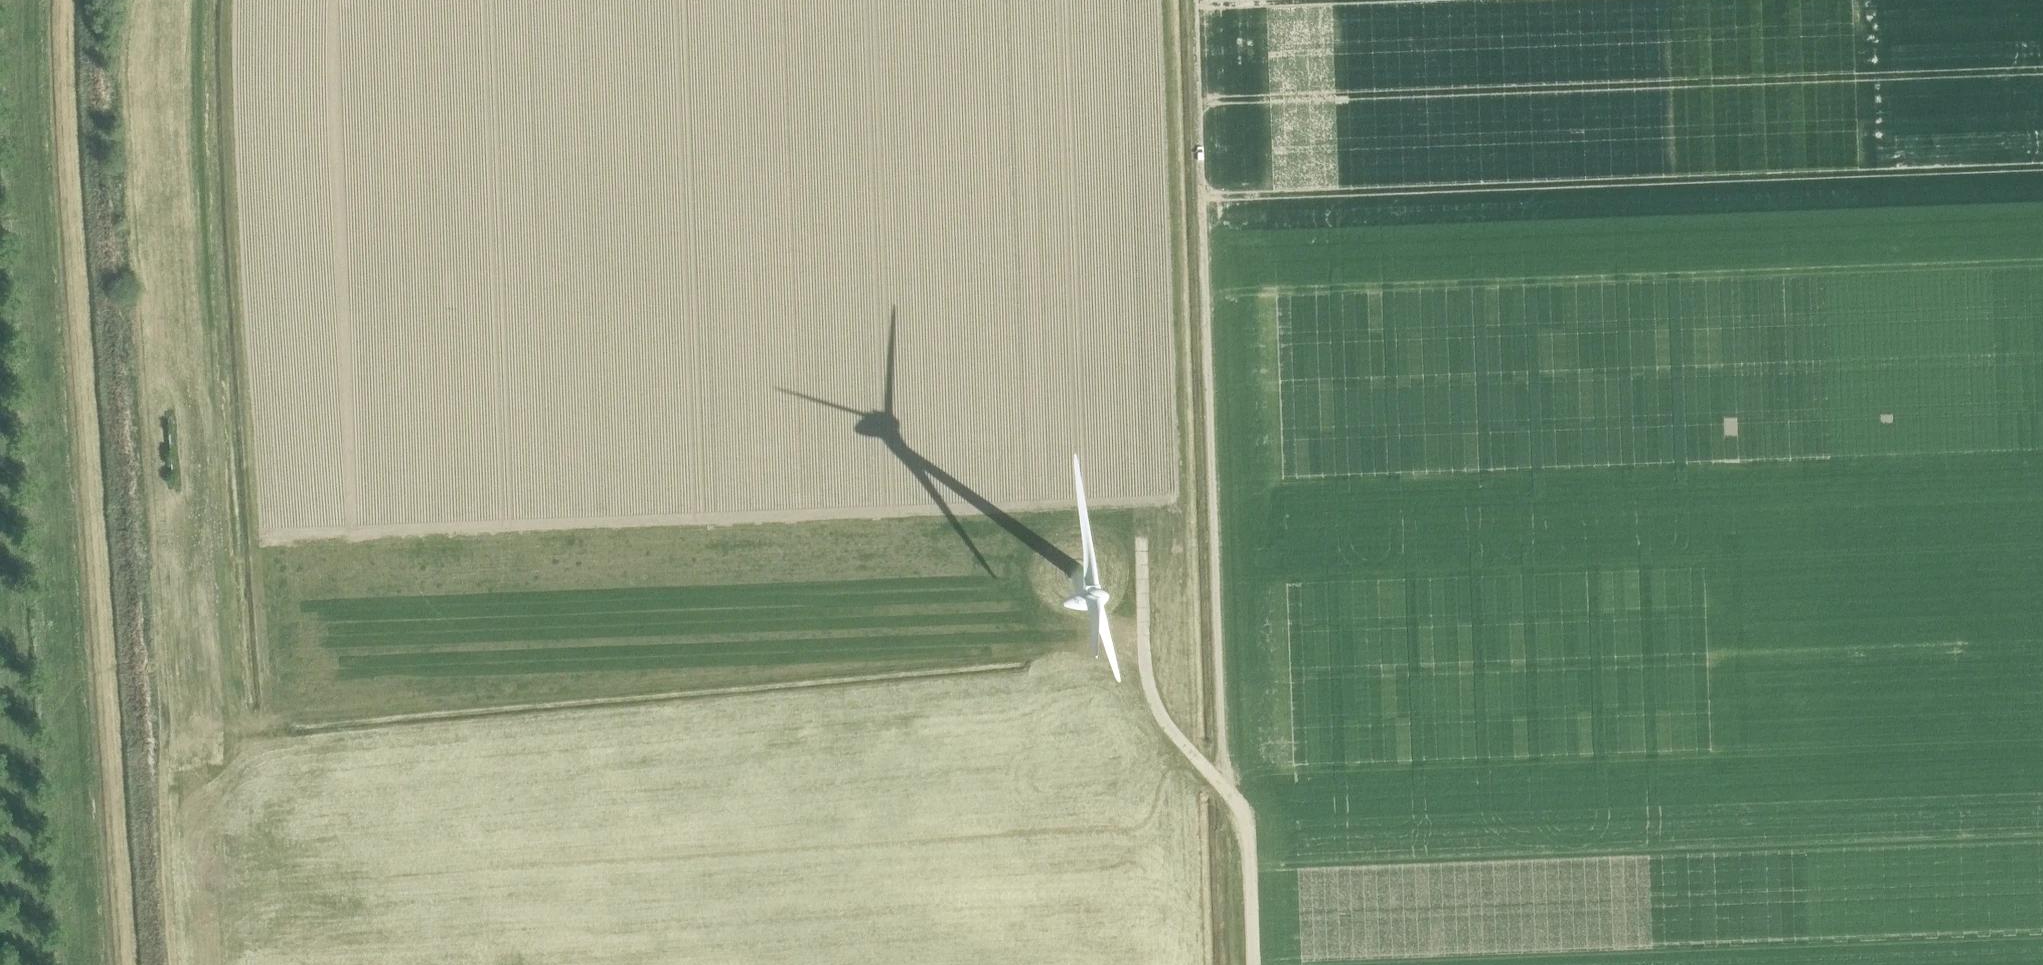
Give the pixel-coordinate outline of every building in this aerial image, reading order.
[(1076,564),(1074,565),(1072,566),(1071,568),(1070,570),(1070,572),(1070,574),(1071,576),(1072,578),(1074,579),(1076,580),(1078,580),(1080,580),(1082,579),(1084,578),(1085,576),(1086,574),(1086,572),(1086,570),(1085,568),(1084,566),(1082,565),(1080,564),(1078,564),(1076,564)]
